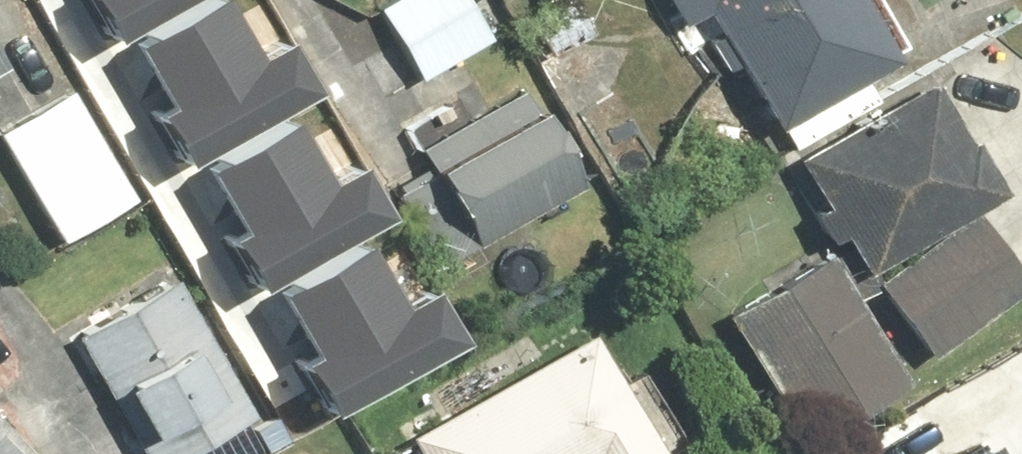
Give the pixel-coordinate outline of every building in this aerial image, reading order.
[(111,39),(177,0),(87,0),(111,39)] [(138,39),(171,94),(148,107),(176,154),(303,79),(271,25),(241,42),(216,0),(205,0),(138,39)] [(428,74),(502,29),(484,0),(383,0),(428,74)] [(530,16),(560,0),(521,0),(530,16)] [(701,26),(721,15),(794,143),(923,71),(882,0),(687,0),(701,26)] [(806,153),(868,262),(1017,178),(956,69),(806,153)] [(83,75),(6,115),(62,219),(138,179),(83,75)] [(539,80),(434,130),(482,228),(586,178),(539,80)] [(286,124),(211,168),(243,223),(221,236),(249,282),(375,207),(343,153),(314,171),(286,124)] [(930,341),(1021,289),(1021,256),(996,210),(889,270),(930,341)] [(837,244),(730,304),(805,436),(911,376),(837,244)] [(351,252),(276,296),(308,351),(286,364),(314,411),(440,336),(408,282),(379,299),(351,252)] [(73,349),(129,453),(258,453),(279,443),(194,285),(73,349)] [(409,431),(422,453),(660,453),(597,333),(409,431)] [(0,397),(0,453),(54,453),(0,397)] [(985,453),(1007,453),(1002,444),(985,453)]
